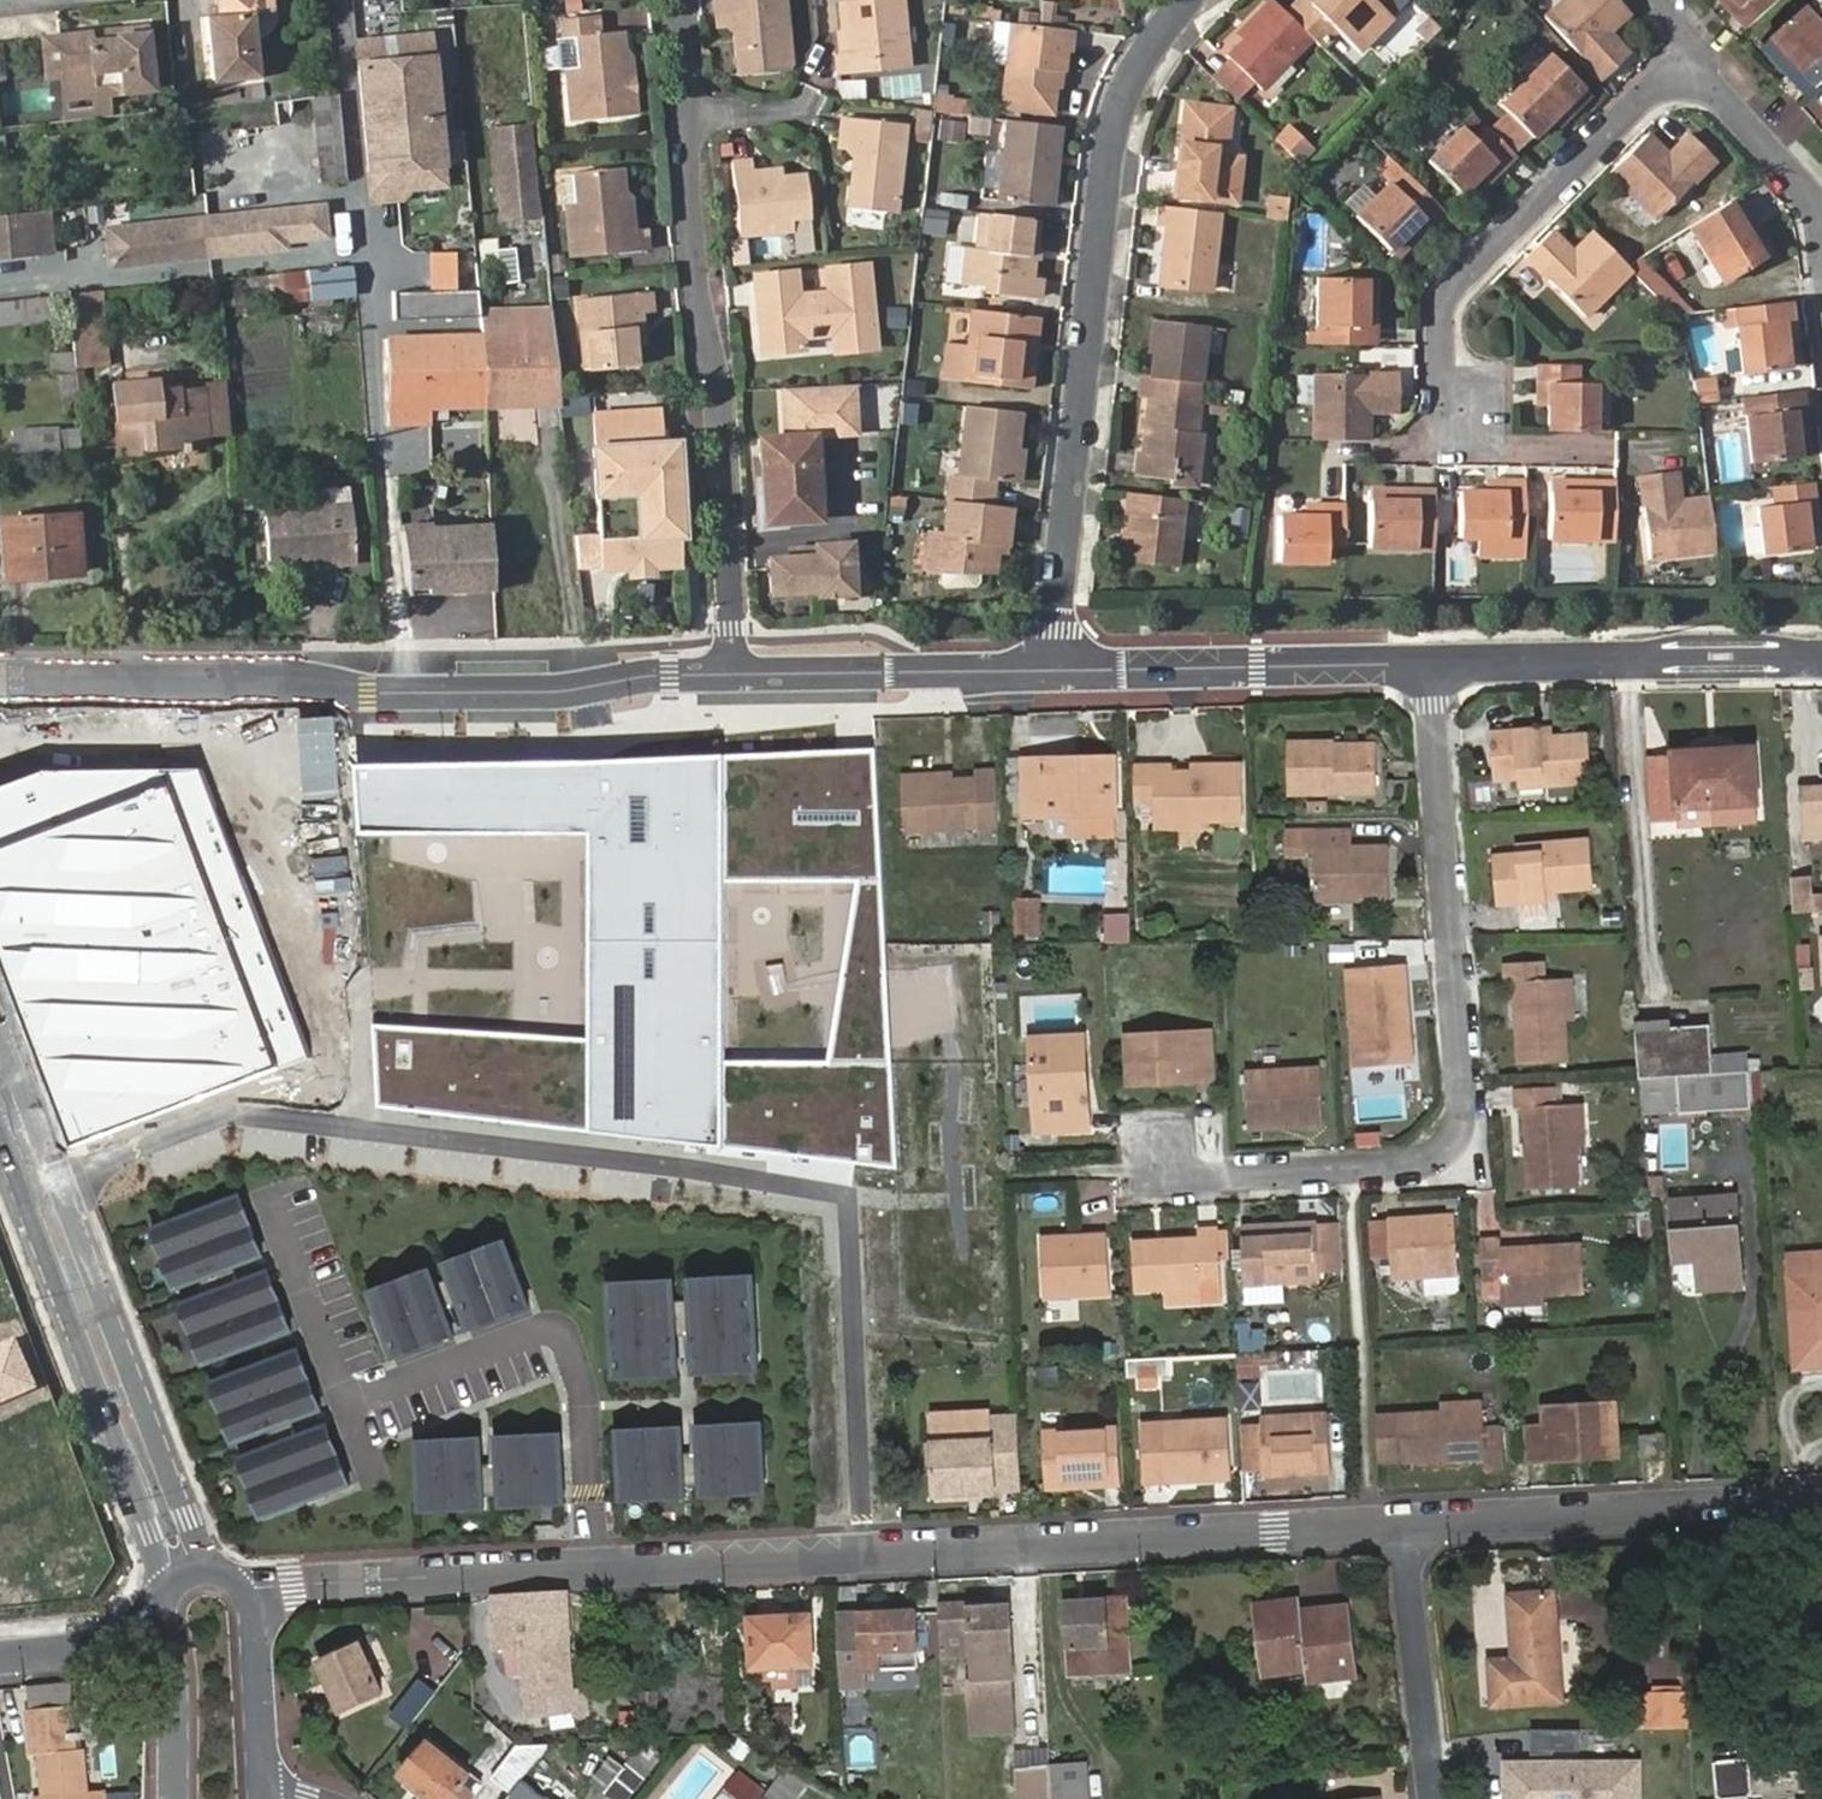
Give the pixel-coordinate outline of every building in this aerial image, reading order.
[(205,45),(210,44),(212,55),(211,55),(206,56),(209,84),(256,80),(250,15),(276,11),(275,0),(221,0),(223,16),(203,18),(205,45)] [(395,0),(363,0),(361,22),(393,25),(395,0)] [(734,42),(737,69),(775,66),(785,65),(792,57),(786,0),(717,0),(719,19),(727,18),(732,21),(739,25),(740,37),(734,42)] [(902,0),(840,0),(839,0),(846,52),(838,53),(841,74),(911,67),(902,0)] [(1273,0),(1272,0),(1249,25),(1255,31),(1246,40),(1230,58),(1213,76),(1238,100),(1256,82),(1264,89),(1313,38),(1288,14),(1273,0)] [(1381,0),(1314,0),(1312,3),(1309,0),(1301,0),(1288,14),(1313,38),(1324,49),(1339,33),(1358,52),(1394,17),(1378,2),(1381,0)] [(1622,0),(1568,0),(1550,17),(1607,80),(1632,56),(1613,33),(1633,13),(1622,0)] [(1738,0),(1731,0),(1727,4),(1732,9),(1740,2),(1738,0)] [(1754,32),(1781,6),(1787,0),(1738,0),(1740,2),(1732,9),(1754,32)] [(1809,11),(1769,51),(1793,76),(1800,68),(1821,90),(1821,24),(1809,11)] [(635,114),(631,75),(628,75),(626,76),(624,62),(623,52),(623,48),(608,34),(598,35),(596,16),(560,19),(562,37),(572,36),(575,67),(566,68),(570,120),(634,114),(635,114)] [(1018,19),(996,16),(991,56),(995,61),(1012,64),(1018,19)] [(1442,29),(1429,16),(1414,32),(1427,43),(1442,29)] [(1040,22),(1018,19),(1012,64),(1007,103),(1056,109),(1061,68),(1069,69),(1074,26),(1040,22)] [(732,21),(734,42),(740,37),(739,25),(732,21)] [(1255,31),(1249,25),(1240,35),(1246,40),(1255,31)] [(90,29),(42,34),(47,74),(69,73),(71,95),(156,86),(150,32),(91,37),(90,29)] [(614,33),(608,34),(623,48),(622,40),(621,32),(620,33),(614,33)] [(396,161),(441,159),(430,33),(397,34),(399,58),(358,60),(370,186),(397,185),(396,161)] [(399,58),(397,34),(356,36),(358,60),(399,58)] [(562,37),(566,68),(575,67),(572,36),(562,37)] [(1815,98),(1821,91),(1821,90),(1800,68),(1793,76),(1815,98)] [(1592,100),(1565,73),(1552,87),(1539,74),(1506,107),(1538,139),(1556,121),(1562,114),(1569,122),(1592,100)] [(969,116),(973,99),(939,92),(935,109),(969,116)] [(337,93),(312,95),(314,111),(298,112),(301,151),(318,149),(321,178),(346,175),(342,133),(337,93)] [(1191,104),(1180,194),(1240,202),(1245,158),(1229,156),(1234,109),(1191,104)] [(1562,114),(1556,121),(1563,128),(1569,122),(1562,114)] [(855,156),(854,158),(859,162),(857,173),(852,176),(847,206),(894,212),(904,124),(843,115),(838,147),(846,148),(855,156)] [(965,141),(966,117),(940,115),(939,139),(965,141)] [(1065,124),(1014,117),(1004,196),(1055,203),(1065,124)] [(532,124),(494,126),(498,189),(538,187),(534,142),(532,124)] [(1289,126),(1277,137),(1301,161),(1313,148),(1289,126)] [(1498,177),(1520,156),(1493,129),(1479,142),(1468,129),(1434,163),(1464,194),(1483,176),(1490,169),(1498,177)] [(1652,140),(1614,176),(1659,221),(1716,163),(1691,137),(1670,158),(1652,140)] [(441,159),(396,161),(397,185),(444,183),(441,159)] [(769,177),(768,169),(753,170),(752,170),(751,160),(731,163),(736,234),(795,229),(793,217),(795,217),(810,215),(805,174),(777,177),(769,177)] [(776,168),(768,169),(769,177),(777,177),(776,168)] [(1492,183),(1498,177),(1490,169),(1483,176),(1492,183)] [(633,232),(632,214),(626,214),(624,199),(623,184),(608,170),(574,173),(576,204),(565,205),(569,256),(646,250),(645,232),(633,232)] [(621,170),(608,170),(623,184),(621,176),(621,170)] [(1442,206),(1410,172),(1363,220),(1401,260),(1423,239),(1416,233),(1442,206)] [(1268,198),(1268,217),(1284,219),(1285,199),(1268,198)] [(1739,198),(1692,229),(1728,283),(1774,253),(1759,229),(1749,236),(1739,220),(1749,213),(1739,198)] [(331,238),(326,201),(109,225),(113,262),(331,238)] [(1213,292),(1223,212),(1165,205),(1162,228),(1170,229),(1163,287),(1213,292)] [(1416,233),(1423,239),(1449,213),(1442,206),(1416,233)] [(947,235),(950,209),(927,207),(925,233),(947,235)] [(0,212),(0,252),(34,249),(31,219),(41,218),(40,208),(0,212)] [(1043,216),(986,209),(981,245),(971,244),(966,281),(991,284),(991,289),(1040,295),(1043,274),(1035,273),(1043,216)] [(1759,229),(1749,213),(1739,220),(1749,236),(1759,229)] [(822,231),(805,232),(807,252),(824,251),(822,231)] [(1631,268),(1598,235),(1577,256),(1557,235),(1531,260),(1588,318),(1635,272),(1631,268)] [(482,238),(481,261),(499,262),(500,239),(482,238)] [(518,246),(498,248),(503,284),(523,282),(518,246)] [(312,268),(314,293),(355,289),(354,264),(312,268)] [(761,319),(756,323),(758,351),(801,349),(799,337),(830,335),(831,335),(832,351),(871,349),(865,265),(823,269),(825,293),(795,295),(793,271),(752,275),(755,306),(760,310),(761,319)] [(312,268),(290,270),(291,295),(314,293),(312,268)] [(1367,313),(1377,312),(1378,282),(1322,282),(1320,347),(1367,349),(1367,313)] [(95,290),(68,293),(73,352),(74,367),(103,365),(95,290)] [(478,309),(478,291),(459,292),(459,318),(478,319),(478,309)] [(459,318),(459,292),(392,292),(392,318),(459,318)] [(635,367),(634,343),(633,333),(642,333),(640,316),(650,315),(648,294),(577,299),(581,347),(583,371),(635,367)] [(43,316),(41,295),(22,297),(24,318),(43,316)] [(0,299),(0,320),(24,318),(22,297),(0,299)] [(1793,300),(1739,307),(1741,325),(1748,372),(1751,372),(1752,382),(1769,380),(1767,369),(1786,368),(1791,366),(1788,340),(1788,332),(1796,331),(1793,300)] [(1223,333),(1225,309),(1164,301),(1155,378),(1142,375),(1139,394),(1152,396),(1201,402),(1210,331),(1223,333)] [(549,307),(478,309),(478,319),(482,336),(482,338),(485,405),(560,404),(559,394),(552,334),(551,322),(550,310),(549,307)] [(1033,313),(979,307),(974,342),(954,340),(949,376),(1033,385),(1038,347),(1029,346),(1033,313)] [(1367,349),(1376,349),(1377,312),(1367,313),(1367,349)] [(1029,346),(1038,347),(1041,314),(1033,313),(1029,346)] [(1797,339),(1796,331),(1788,332),(1788,340),(1797,339)] [(633,333),(634,343),(642,343),(642,333),(633,333)] [(482,338),(384,341),(386,358),(396,359),(397,411),(429,410),(485,407),(485,405),(482,338)] [(73,352),(51,355),(52,374),(75,372),(74,367),(73,352)] [(386,426),(391,427),(386,358),(382,358),(386,426)] [(429,426),(429,410),(397,411),(396,359),(386,358),(391,427),(429,426)] [(1549,429),(1594,430),(1595,382),(1577,382),(1577,365),(1540,364),(1539,394),(1550,393),(1550,403),(1549,429)] [(1767,369),(1769,380),(1787,378),(1786,368),(1767,369)] [(1317,373),(1316,438),(1364,439),(1369,438),(1370,410),(1400,410),(1402,374),(1317,373)] [(1300,374),(1299,401),(1313,402),(1314,374),(1300,374)] [(1714,378),(1693,381),(1698,401),(1717,399),(1714,378)] [(187,446),(205,445),(200,385),(157,388),(156,381),(107,386),(110,421),(113,421),(116,453),(142,452),(142,449),(176,447),(177,451),(187,450),(187,446)] [(777,390),(780,438),(812,437),(856,435),(854,386),(777,390)] [(1807,425),(1803,388),(1793,390),(1797,427),(1807,425)] [(1793,390),(1747,395),(1754,461),(1811,454),(1807,425),(1797,427),(1793,390)] [(1539,404),(1550,403),(1550,393),(1539,394),(1539,404)] [(1198,431),(1201,402),(1152,396),(1143,473),(1174,478),(1175,472),(1199,475),(1205,432),(1198,431)] [(953,473),(950,497),(990,502),(993,479),(992,476),(1016,479),(1024,410),(971,403),(962,474),(953,473)] [(625,423),(661,420),(660,412),(624,414),(625,423)] [(595,415),(596,425),(625,423),(624,414),(595,415)] [(662,445),(661,420),(625,423),(626,448),(662,446),(662,445)] [(625,423),(596,425),(597,450),(594,451),(595,471),(587,471),(588,487),(596,486),(602,571),(634,569),(652,568),(684,564),(677,463),(669,463),(668,445),(662,446),(626,448),(625,423)] [(23,450),(56,448),(54,426),(12,429),(13,451),(23,450)] [(759,438),(764,523),(816,520),(812,437),(780,438),(759,438)] [(675,445),(668,445),(669,463),(677,463),(676,450),(675,445)] [(1652,558),(1715,551),(1709,498),(1682,501),(1679,470),(1643,475),(1652,558)] [(1175,472),(1174,478),(1174,480),(1199,483),(1199,475),(1175,472)] [(1506,521),(1525,521),(1526,482),(1496,481),(1496,491),(1489,491),(1460,491),(1459,537),(1506,538),(1506,521)] [(1548,539),(1614,541),(1615,493),(1577,493),(1577,483),(1549,482),(1548,539)] [(1816,514),(1813,482),(1775,485),(1778,505),(1760,507),(1765,555),(1810,551),(1808,524),(1807,515),(1816,514)] [(1577,493),(1615,493),(1615,483),(1577,483),(1577,493)] [(324,488),(324,497),(325,506),(352,504),(351,495),(350,486),(349,486),(324,488)] [(1368,547),(1434,548),(1436,500),(1399,500),(1399,490),(1370,490),(1368,547)] [(1399,500),(1436,500),(1436,490),(1399,490),(1399,500)] [(1185,497),(1136,491),(1128,560),(1176,565),(1185,497)] [(990,502),(950,497),(945,533),(930,532),(926,566),(950,570),(993,569),(995,551),(996,542),(996,541),(1001,542),(1006,543),(1009,505),(990,502)] [(355,551),(352,504),(325,506),(266,511),(270,558),(355,551)] [(1345,543),(1345,506),(1314,505),(1313,514),(1305,514),(1281,515),(1279,560),(1326,560),(1326,543),(1345,543)] [(1313,514),(1314,505),(1306,505),(1305,514),(1313,514)] [(3,517),(6,573),(77,571),(74,513),(3,517)] [(1807,515),(1808,524),(1817,523),(1816,514),(1807,515)] [(463,594),(493,594),(490,528),(423,531),(425,597),(451,595),(451,587),(463,586),(463,594)] [(425,597),(423,531),(402,532),(403,557),(406,597),(425,597)] [(847,588),(844,539),(811,542),(811,545),(794,546),(795,553),(765,555),(767,589),(814,586),(814,591),(847,588)] [(996,542),(995,551),(1005,552),(1006,543),(1001,542),(996,541),(996,542)] [(355,551),(270,558),(270,567),(356,561),(355,551)] [(652,568),(634,569),(634,576),(652,574),(652,568)] [(451,595),(463,594),(463,586),(451,587),(451,595)] [(1552,729),(1542,730),(1543,741),(1553,740),(1552,729)] [(1543,741),(1542,730),(1494,733),(1497,779),(1519,778),(1544,775),(1545,786),(1593,782),(1590,737),(1553,740),(1543,741)] [(1333,751),(1333,744),(1333,742),(1292,743),(1292,793),(1312,793),(1312,802),(1329,802),(1330,813),(1389,811),(1388,782),(1386,782),(1375,782),(1374,763),(1374,750),(1333,751)] [(1701,745),(1701,753),(1729,752),(1728,744),(1701,745)] [(878,748),(728,754),(727,881),(862,883),(832,1063),(727,1061),(725,1145),(898,1166),(891,944),(878,748)] [(1729,752),(1701,753),(1677,754),(1677,758),(1654,759),(1657,817),(1682,816),(1681,805),(1711,803),(1757,801),(1756,751),(1729,752)] [(728,754),(358,764),(364,832),(596,835),(595,1040),(593,1130),(725,1145),(727,1061),(727,881),(728,754)] [(1025,760),(1026,772),(1092,771),(1093,759),(1025,760)] [(1092,771),(1026,772),(1027,816),(1076,815),(1116,814),(1115,759),(1093,759),(1092,771)] [(1385,763),(1374,763),(1375,782),(1386,782),(1385,763)] [(1211,775),(1196,775),(1172,775),(1172,765),(1142,766),(1143,806),(1160,807),(1161,819),(1203,819),(1241,820),(1240,765),(1211,765),(1211,775)] [(1196,765),(1196,775),(1211,775),(1211,765),(1196,765)] [(0,791),(0,954),(70,1148),(306,1061),(200,770),(44,773),(0,791)] [(943,818),(944,828),(999,825),(997,773),(975,774),(975,783),(955,784),(941,784),(943,818)] [(1544,775),(1519,778),(1520,788),(1545,786),(1544,775)] [(941,784),(941,776),(903,778),(904,787),(941,784)] [(954,776),(941,776),(941,784),(955,784),(954,776)] [(905,830),(944,828),(943,818),(941,784),(904,787),(905,830)] [(1807,828),(1821,827),(1821,785),(1806,786),(1807,828)] [(1757,801),(1711,803),(1712,822),(1758,820),(1757,801)] [(1329,802),(1312,802),(1313,813),(1330,813),(1329,802)] [(1116,814),(1076,815),(1076,837),(1117,837),(1116,814)] [(1203,819),(1161,819),(1161,829),(1203,828),(1203,819)] [(1317,851),(1318,901),(1392,900),(1391,848),(1353,848),(1353,831),(1289,833),(1290,856),(1306,856),(1306,851),(1317,851)] [(1542,855),(1518,857),(1495,858),(1499,906),(1549,903),(1548,893),(1559,891),(1593,889),(1589,842),(1541,846),(1542,855)] [(1518,848),(1518,857),(1542,855),(1541,846),(1518,848)] [(397,952),(497,952),(497,914),(457,914),(456,873),(397,874),(397,952)] [(1786,876),(1786,912),(1821,913),(1821,891),(1809,891),(1809,876),(1786,876)] [(1548,893),(1549,903),(1560,903),(1559,891),(1548,893)] [(1016,938),(1024,938),(1024,902),(1016,901),(1016,938)] [(1024,902),(1024,938),(1042,937),(1042,901),(1024,902)] [(1561,1019),(1559,978),(1539,979),(1538,962),(1501,963),(1502,983),(1514,982),(1518,1064),(1563,1061),(1561,1019)] [(1399,1001),(1407,1001),(1406,966),(1348,970),(1353,1042),(1401,1040),(1399,1001)] [(1570,978),(1559,978),(1561,1019),(1572,1018),(1570,978)] [(1408,1039),(1407,1001),(1399,1001),(1401,1040),(1408,1039)] [(595,1040),(375,1023),(376,1107),(593,1130),(595,1040)] [(1676,1075),(1710,1073),(1710,1056),(1708,1026),(1634,1028),(1637,1077),(1676,1075)] [(1124,1036),(1127,1085),(1151,1084),(1151,1078),(1168,1077),(1168,1084),(1210,1082),(1207,1031),(1124,1036)] [(1076,1059),(1083,1058),(1081,1034),(1030,1036),(1034,1130),(1086,1127),(1084,1082),(1078,1082),(1076,1059)] [(1748,1072),(1747,1054),(1710,1056),(1710,1073),(1748,1072)] [(1244,1072),(1247,1121),(1285,1119),(1286,1129),(1321,1127),(1318,1070),(1244,1072)] [(1750,1111),(1748,1072),(1710,1073),(1676,1075),(1678,1115),(1750,1111)] [(1575,1147),(1572,1104),(1553,1105),(1551,1087),(1514,1088),(1515,1109),(1526,1108),(1532,1189),(1578,1187),(1575,1147)] [(1582,1103),(1572,1104),(1575,1147),(1584,1146),(1582,1103)] [(1004,1137),(1006,1158),(1018,1158),(1017,1136),(1004,1137)] [(1669,1196),(1671,1164),(1647,1162),(1645,1194),(1669,1196)] [(245,1198),(157,1232),(180,1291),(268,1258),(245,1198)] [(1699,1292),(1738,1289),(1731,1200),(1672,1205),(1676,1262),(1696,1260),(1699,1292)] [(1451,1217),(1420,1218),(1421,1226),(1451,1226),(1451,1217)] [(1421,1226),(1420,1218),(1385,1220),(1388,1278),(1454,1274),(1451,1226),(1421,1226)] [(1239,1236),(1241,1282),(1284,1280),(1318,1278),(1315,1222),(1276,1224),(1276,1234),(1239,1236)] [(1239,1226),(1239,1236),(1276,1234),(1276,1224),(1239,1226)] [(1131,1289),(1173,1286),(1198,1286),(1199,1294),(1217,1293),(1215,1227),(1194,1229),(1194,1239),(1129,1242),(1131,1289)] [(1069,1244),(1039,1245),(1041,1297),(1107,1293),(1104,1233),(1069,1235),(1069,1244)] [(1038,1237),(1039,1245),(1069,1244),(1069,1235),(1038,1237)] [(515,1241),(457,1263),(482,1327),(542,1304),(515,1241)] [(1497,1296),(1540,1294),(1577,1293),(1576,1246),(1498,1251),(1497,1241),(1475,1243),(1477,1280),(1496,1279),(1497,1296)] [(1787,1258),(1791,1324),(1800,1324),(1803,1361),(1821,1360),(1821,1256),(1787,1258)] [(1672,1265),(1675,1293),(1688,1292),(1686,1264),(1672,1265)] [(439,1270),(381,1292),(406,1356),(465,1333),(439,1270)] [(297,1332),(272,1274),(187,1305),(211,1367),(297,1332)] [(752,1276),(688,1279),(693,1372),(757,1368),(752,1276)] [(671,1280),(607,1283),(612,1376),(676,1372),(671,1280)] [(1284,1280),(1241,1282),(1243,1299),(1285,1297),(1284,1280)] [(1173,1296),(1173,1286),(1131,1289),(1132,1298),(1173,1296)] [(1540,1305),(1540,1294),(1497,1296),(1498,1307),(1540,1305)] [(1791,1324),(1795,1371),(1821,1370),(1821,1360),(1803,1361),(1800,1324),(1791,1324)] [(34,1385),(12,1335),(0,1341),(0,1400),(34,1385)] [(305,1352),(217,1386),(240,1445),(328,1412),(305,1352)] [(1247,1363),(1248,1374),(1260,1374),(1259,1363),(1247,1363)] [(1136,1387),(1159,1388),(1160,1366),(1136,1365),(1136,1387)] [(1435,1404),(1435,1412),(1479,1410),(1478,1401),(1435,1404)] [(1588,1449),(1589,1455),(1614,1454),(1611,1401),(1539,1404),(1541,1427),(1523,1428),(1525,1459),(1566,1457),(1565,1451),(1588,1449)] [(1479,1410),(1435,1412),(1395,1415),(1400,1463),(1479,1458),(1480,1468),(1500,1466),(1498,1427),(1479,1428),(1479,1410)] [(1327,1473),(1324,1413),(1258,1416),(1258,1423),(1237,1424),(1239,1472),(1261,1471),(1261,1468),(1290,1466),(1291,1475),(1327,1473)] [(988,1438),(977,1438),(980,1490),(993,1490),(993,1487),(1015,1486),(1012,1416),(986,1418),(988,1438)] [(1192,1468),(1193,1477),(1227,1475),(1224,1419),(1140,1423),(1143,1480),(1162,1478),(1162,1470),(1192,1468)] [(760,1421),(697,1426),(701,1495),(764,1490),(760,1421)] [(333,1427),(246,1461),(269,1520),(356,1487),(333,1427)] [(680,1427),(616,1431),(620,1500),(684,1495),(680,1427)] [(1039,1431),(1041,1476),(1080,1474),(1081,1483),(1117,1481),(1113,1428),(1039,1431)] [(1638,1434),(1640,1457),(1663,1455),(1661,1432),(1638,1434)] [(559,1433),(495,1438),(499,1507),(562,1502),(559,1433)] [(478,1438),(416,1442),(420,1511),(483,1506),(478,1438)] [(980,1490),(977,1438),(927,1441),(930,1493),(980,1491),(980,1490)] [(1291,1475),(1290,1466),(1261,1468),(1261,1471),(1261,1477),(1291,1475)] [(1162,1478),(1193,1477),(1192,1468),(1162,1470),(1162,1478)] [(1080,1474),(1041,1476),(1041,1486),(1081,1483),(1080,1474)] [(573,1688),(570,1640),(573,1640),(570,1594),(566,1593),(494,1597),(494,1651),(519,1650),(528,1716),(573,1711),(573,1717),(589,1716),(588,1687),(573,1688)] [(1513,1596),(1517,1660),(1493,1661),(1496,1706),(1563,1702),(1557,1594),(1513,1596)] [(1107,1602),(1084,1603),(1085,1609),(1067,1610),(1068,1648),(1069,1674),(1072,1674),(1130,1672),(1126,1601),(1107,1602)] [(1302,1601),(1255,1606),(1264,1674),(1305,1670),(1307,1682),(1359,1676),(1351,1608),(1304,1613),(1302,1601)] [(938,1610),(939,1631),(972,1630),(974,1654),(975,1680),(968,1680),(971,1735),(1018,1733),(1011,1613),(992,1613),(991,1608),(971,1609),(938,1610)] [(918,1612),(836,1615),(839,1687),(864,1687),(863,1671),(919,1668),(918,1612)] [(811,1617),(791,1618),(792,1626),(811,1626),(811,1617)] [(792,1626),(791,1618),(751,1619),(752,1669),(812,1667),(811,1626),(792,1626)] [(939,1631),(940,1656),(974,1654),(972,1630),(939,1631)] [(320,1662),(343,1709),(382,1692),(360,1644),(320,1662)] [(421,1680),(398,1708),(413,1721),(435,1692),(421,1680)] [(1694,1727),(1691,1694),(1653,1695),(1655,1729),(1690,1727),(1694,1727)] [(107,1794),(89,1794),(89,1792),(85,1751),(75,1752),(72,1707),(44,1709),(26,1711),(29,1757),(37,1757),(39,1786),(40,1797),(32,1797),(32,1798),(107,1798),(107,1794)] [(1534,1730),(1534,1757),(1548,1757),(1548,1766),(1512,1766),(1512,1798),(1562,1798),(1562,1797),(1593,1797),(1593,1798),(1651,1798),(1651,1763),(1596,1763),(1595,1765),(1575,1765),(1575,1752),(1572,1752),(1572,1731),(1534,1730)] [(434,1798),(470,1798),(475,1793),(462,1782),(469,1774),(427,1742),(403,1774),(434,1798)] [(490,1776),(510,1792),(547,1743),(516,1745),(490,1776)] [(604,1791),(613,1798),(627,1798),(645,1776),(642,1774),(652,1762),(639,1750),(628,1764),(626,1762),(621,1769),(604,1791)] [(1012,1755),(1012,1770),(1050,1768),(1049,1753),(1012,1755)] [(761,1757),(754,1768),(774,1779),(780,1768),(761,1757)] [(590,1781),(604,1791),(621,1769),(608,1758),(590,1781)] [(1720,1762),(1723,1798),(1748,1796),(1746,1760),(1720,1762)] [(1050,1798),(1087,1798),(1086,1766),(1050,1768),(1050,1798)] [(1012,1770),(1014,1798),(1050,1798),(1050,1768),(1012,1770)] [(767,1793),(737,1770),(716,1798),(762,1798),(767,1793)]
